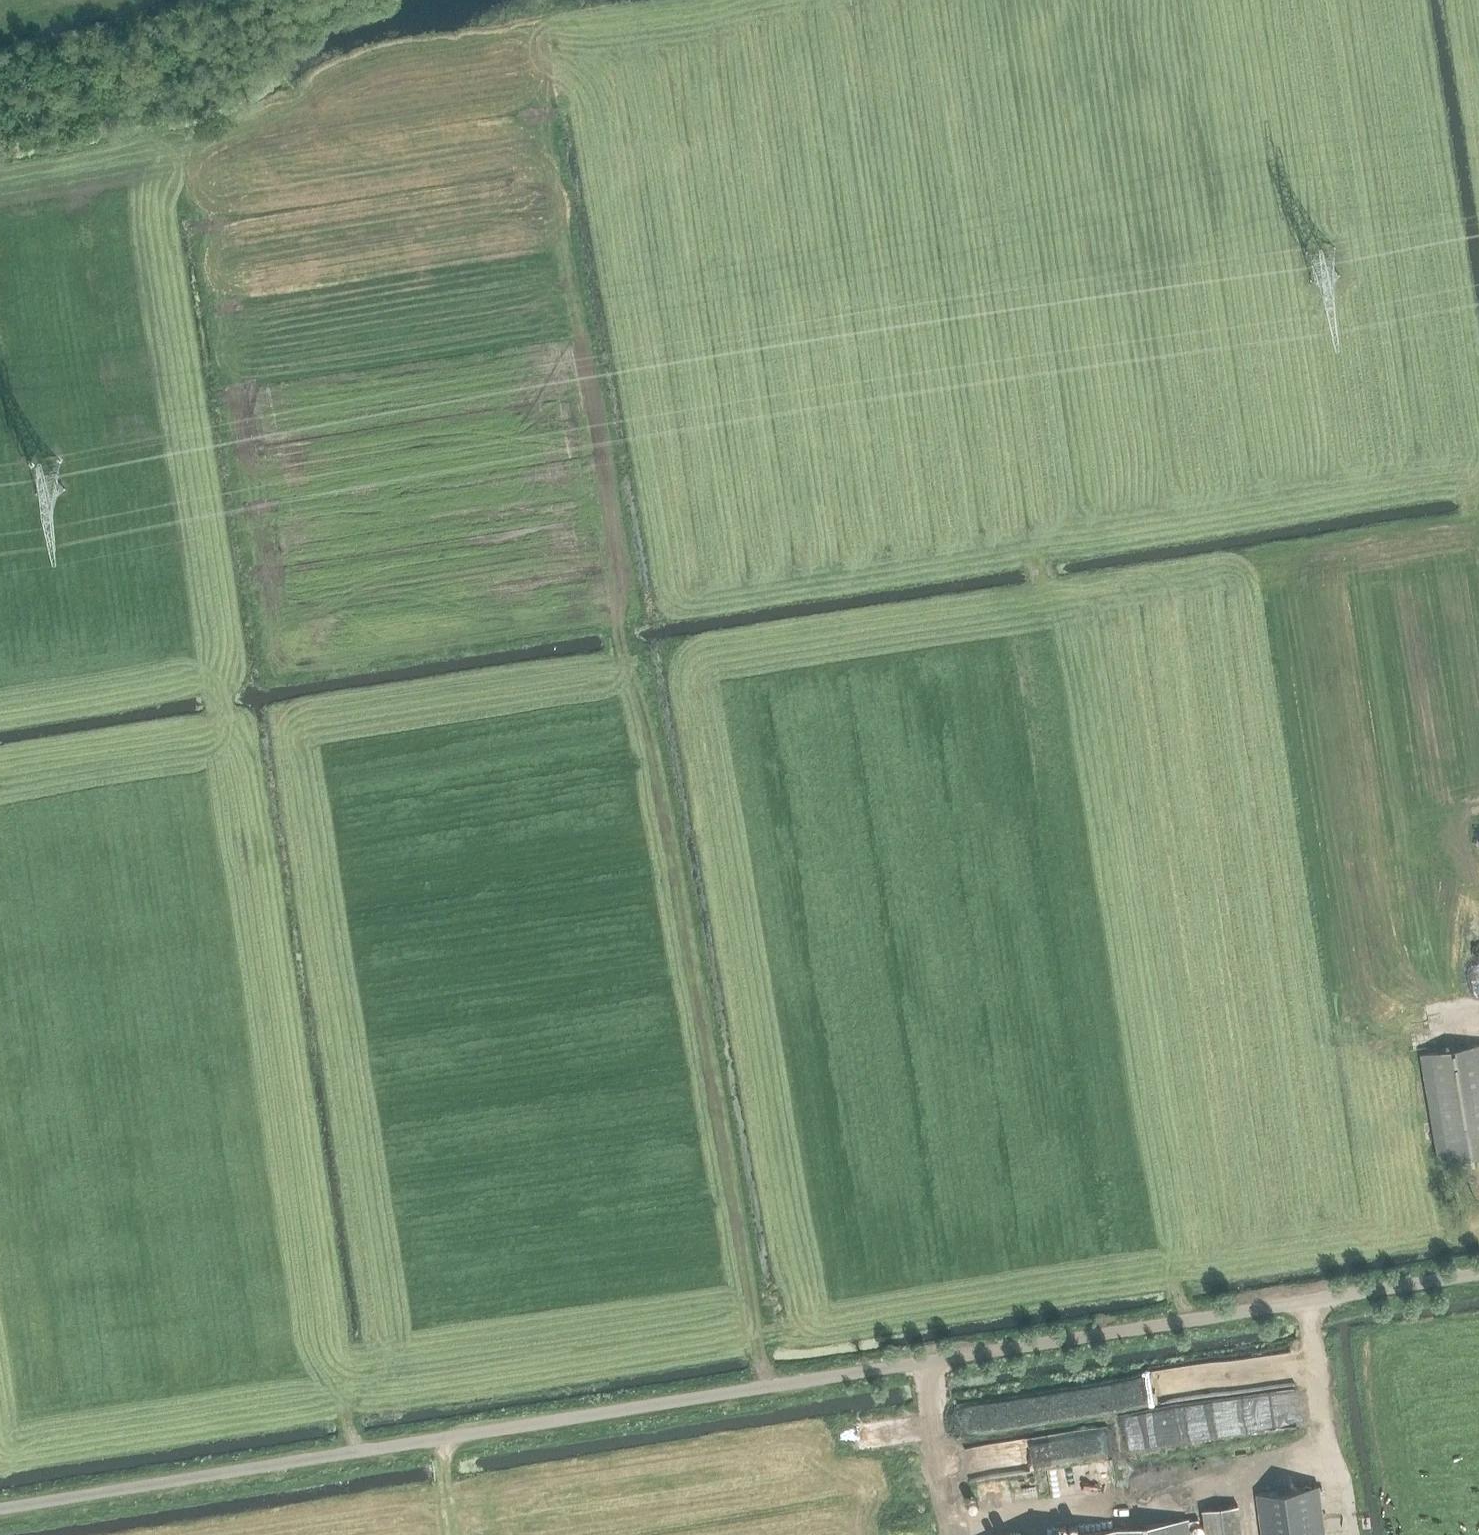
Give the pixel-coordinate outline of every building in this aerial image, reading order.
[(1419,1056),(1436,1162),(1478,1155),(1478,1046),(1419,1056)] [(1216,1392),(1297,1386),(1295,1354),(1224,1360),(1225,1373),(1214,1374),(1216,1392)] [(1249,1399),(1188,1407),(1191,1424),(1181,1425),(1183,1441),(1253,1432),(1249,1399)] [(1256,1492),(1262,1534),(1325,1534),(1318,1484),(1256,1492)] [(1201,1508),(1205,1534),(1241,1534),(1237,1503),(1201,1508)] [(1187,1517),(1057,1534),(1189,1534),(1187,1517)]
